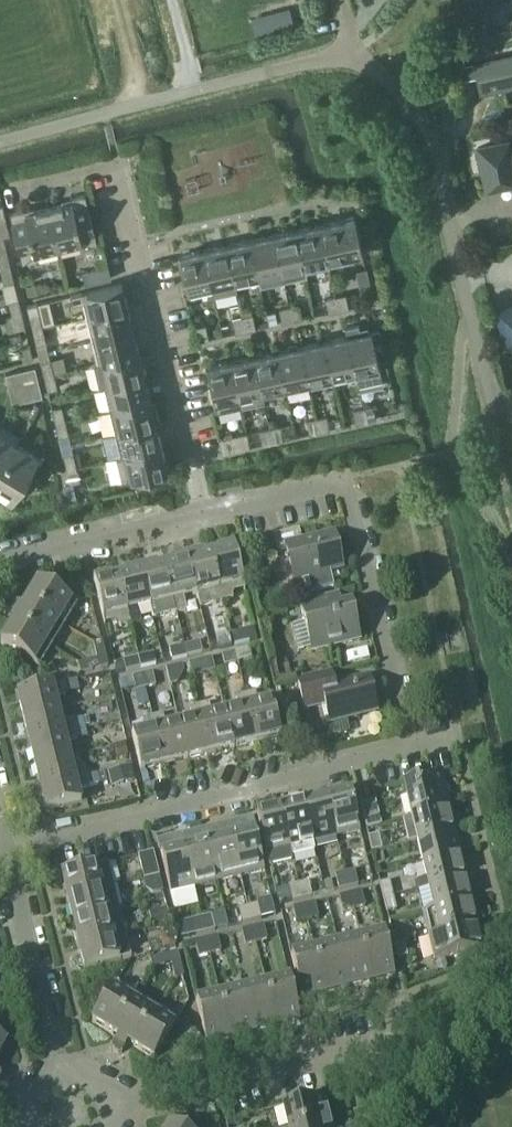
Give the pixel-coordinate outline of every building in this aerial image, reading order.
[(471,17),(484,15),(482,2),(492,0),(467,0),(471,17)] [(290,8),(252,18),(256,35),(295,25),(290,8)] [(464,64),(467,77),(478,74),(482,92),(511,85),(511,54),(464,64)] [(480,145),(488,187),(511,182),(511,149),(511,150),(508,139),(480,145)] [(72,200),(49,205),(59,246),(83,241),(97,243),(99,243),(86,192),(73,195),(71,196),(72,200)] [(35,252),(59,246),(49,205),(27,211),(26,207),(10,211),(23,262),(24,261),(35,252)] [(354,215),(345,217),(322,222),(330,262),(354,257),(353,252),(361,250),(354,215)] [(6,218),(0,219),(0,235),(3,234),(4,236),(10,234),(6,218)] [(330,262),(322,222),(298,227),(306,262),(307,270),(331,265),(330,262)] [(306,262),(298,227),(275,232),(282,267),(285,279),(308,274),(307,270),(306,262)] [(282,267),(275,232),(251,237),(259,272),(260,278),(261,284),(285,279),(282,267)] [(259,272),(251,237),(227,242),(236,283),(260,278),(259,272)] [(236,283),(227,242),(204,248),(213,288),(214,294),(238,289),(236,283)] [(189,293),(213,288),(204,248),(180,253),(189,293)] [(1,268),(11,266),(7,252),(0,253),(0,263),(1,268)] [(86,282),(112,276),(109,263),(83,269),(86,282)] [(14,280),(11,266),(1,268),(5,282),(14,280)] [(42,281),(26,285),(29,294),(44,291),(42,281)] [(127,305),(121,282),(81,291),(70,294),(72,303),(83,300),(87,315),(127,305)] [(347,292),(337,294),(340,308),(350,306),(347,292)] [(330,311),(340,308),(337,294),(327,296),(330,311)] [(322,297),(314,299),(317,313),(325,311),(322,297)] [(9,301),(13,315),(22,313),(19,298),(9,301)] [(37,302),(27,304),(33,328),(43,326),(37,302)] [(300,302),(290,304),(293,319),(303,316),(300,302)] [(283,321),(293,319),(290,304),(280,306),(283,321)] [(87,315),(93,338),(133,328),(127,305),(87,315)] [(499,308),(507,340),(511,339),(511,305),(499,308)] [(276,310),(268,312),(270,324),(278,322),(276,310)] [(254,312),(244,314),(247,329),(257,327),(254,312)] [(26,327),(22,313),(13,315),(16,329),(26,327)] [(237,331),(247,329),(244,314),(233,316),(237,331)] [(199,339),(210,337),(207,322),(196,325),(199,339)] [(360,323),(347,326),(349,334),(358,374),(357,375),(359,383),(383,378),(381,370),(379,357),(387,355),(381,327),(362,331),(360,323)] [(47,340),(43,326),(33,328),(37,343),(47,340)] [(133,328),(93,338),(98,361),(99,361),(138,352),(133,328)] [(349,334),(326,339),(334,379),(357,375),(358,374),(349,334)] [(326,339),(302,344),(311,385),(334,379),(326,339)] [(302,344),(278,349),(287,390),(311,385),(302,344)] [(24,362),(34,359),(30,345),(21,347),(24,362)] [(264,395),(265,394),(287,390),(278,349),(255,354),(264,395)] [(98,361),(94,362),(94,363),(100,386),(100,387),(104,386),(104,385),(144,375),(138,352),(99,361),(98,361)] [(255,354),(231,359),(241,404),(266,399),(265,394),(264,395),(255,354)] [(41,361),(45,375),(55,372),(51,358),(41,361)] [(218,409),(241,404),(231,359),(208,364),(218,409)] [(13,402),(42,395),(35,366),(6,373),(13,402)] [(58,387),(55,372),(45,375),(48,389),(58,387)] [(144,375),(104,385),(104,386),(110,408),(150,398),(144,375)] [(150,398),(110,408),(116,431),(156,422),(160,421),(157,409),(153,410),(150,398)] [(374,403),(364,405),(367,420),(377,418),(374,403)] [(53,407),(56,421),(66,419),(62,404),(53,407)] [(357,422),(367,420),(364,405),(354,408),(357,422)] [(328,413),(318,416),(321,430),(331,428),(328,413)] [(318,416),(307,418),(311,432),(321,430),(318,416)] [(69,433),(66,419),(56,421),(59,435),(69,433)] [(156,422),(116,431),(121,454),(161,445),(156,422)] [(281,424),(271,426),(274,440),(284,438),(281,424)] [(264,443),(274,440),(271,426),(261,428),(264,443)] [(234,434),(224,436),(227,451),(237,448),(250,445),(247,431),(234,434)] [(12,498),(38,455),(0,432),(0,491),(12,498)] [(121,454),(117,455),(117,456),(122,479),(167,468),(161,445),(121,454)] [(64,453),(67,467),(67,468),(77,466),(74,451),(64,453)] [(77,466),(67,468),(67,467),(61,469),(64,483),(81,479),(77,466)] [(279,548),(285,547),(293,579),(294,583),(297,583),(300,596),(335,587),(331,570),(344,567),(336,534),(304,542),(301,528),(275,534),(278,547),(279,548)] [(275,534),(257,539),(258,543),(266,541),(268,549),(278,547),(275,534)] [(220,548),(218,552),(211,553),(223,602),(233,599),(232,597),(235,592),(245,590),(243,582),(234,545),(220,548)] [(198,594),(201,607),(223,602),(211,553),(205,555),(201,553),(188,556),(197,594),(198,594)] [(172,563),(165,565),(177,613),(187,611),(184,597),(197,594),(188,556),(174,560),(172,563)] [(154,619),(177,613),(165,565),(158,566),(155,564),(141,568),(150,605),(154,619)] [(138,608),(150,605),(141,568),(128,571),(126,574),(119,576),(131,624),(141,622),(138,608)] [(120,627),(131,624),(119,576),(112,578),(109,576),(94,579),(105,624),(115,621),(120,624),(120,627)] [(38,581),(26,602),(65,626),(77,605),(76,604),(80,599),(75,581),(57,586),(54,591),(38,581)] [(312,651),(361,639),(352,602),(342,604),(339,594),(300,603),(312,651)] [(17,617),(14,622),(52,646),(65,626),(26,602),(22,607),(12,601),(9,602),(6,608),(7,611),(17,617)] [(40,666),(52,646),(14,622),(1,643),(40,666)] [(235,644),(250,640),(247,629),(232,633),(235,644)] [(219,647),(232,644),(229,633),(216,637),(219,647)] [(104,649),(102,641),(94,643),(96,651),(104,649)] [(199,641),(185,645),(187,655),(202,651),(199,641)] [(173,659),(187,655),(185,645),(170,648),(173,659)] [(249,648),(235,651),(238,661),(252,658),(249,648)] [(104,649),(96,651),(98,658),(98,659),(99,658),(106,657),(104,649)] [(224,665),(238,661),(235,651),(222,654),(224,665)] [(141,666),(156,663),(153,653),(139,656),(141,666)] [(138,656),(123,660),(126,670),(141,666),(138,656)] [(99,658),(101,667),(108,665),(106,657),(99,658)] [(213,657),(190,663),(193,674),(193,676),(216,670),(213,657)] [(98,659),(98,658),(93,659),(95,668),(101,667),(99,658),(98,659)] [(95,668),(93,659),(86,661),(88,670),(95,668)] [(86,661),(79,662),(81,671),(88,670),(86,661)] [(183,665),(167,669),(171,685),(178,684),(185,672),(183,665)] [(152,671),(143,673),(146,687),(156,685),(152,671)] [(326,704),(330,724),(378,713),(369,675),(334,683),(331,672),(298,680),(305,709),(326,704)] [(136,689),(146,687),(143,673),(133,676),(136,689)] [(17,693),(23,717),(59,709),(55,695),(67,692),(77,690),(75,681),(65,683),(64,682),(17,693)] [(256,691),(246,694),(257,741),(281,735),(272,700),(259,703),(256,691)] [(236,696),(239,708),(226,711),(234,746),(257,741),(246,694),(236,696)] [(209,703),(200,705),(211,752),(234,746),(226,711),(212,715),(209,703)] [(190,708),(193,719),(179,723),(188,758),(211,752),(200,705),(190,708)] [(23,717),(29,740),(86,727),(84,717),(62,722),(59,709),(23,717)] [(163,714),(153,716),(165,763),(188,758),(179,723),(166,726),(163,714)] [(141,769),(165,763),(153,716),(144,719),(146,731),(132,734),(141,769)] [(88,736),(86,727),(29,740),(34,764),(70,755),(67,742),(79,739),(88,736)] [(125,742),(116,744),(119,756),(128,754),(125,742)] [(73,769),(70,755),(34,764),(40,788),(88,776),(85,766),(73,769)] [(131,765),(108,772),(112,787),(136,780),(131,765)] [(100,783),(98,774),(88,776),(40,788),(46,811),(81,802),(78,788),(90,785),(100,783)] [(404,783),(412,817),(450,808),(442,774),(404,783)] [(351,792),(327,797),(337,836),(360,830),(351,792)] [(327,797),(305,803),(314,841),(337,836),(327,797)] [(362,804),(367,827),(382,824),(376,800),(362,804)] [(305,803),(281,809),(290,847),(293,856),(316,850),(314,841),(305,803)] [(456,831),(450,808),(412,817),(404,819),(409,842),(418,840),(456,831)] [(267,853),(290,847),(281,809),(257,814),(267,853)] [(229,824),(232,837),(241,875),(265,869),(252,818),(229,824)] [(241,875),(232,837),(229,824),(206,829),(219,881),(241,875)] [(194,886),(219,881),(206,829),(182,835),(194,886)] [(461,853),(456,831),(418,840),(424,862),(461,853)] [(369,836),(373,851),(383,848),(379,834),(369,836)] [(170,892),(194,886),(182,835),(158,841),(170,892)] [(144,878),(159,875),(153,851),(138,855),(144,878)] [(427,878),(418,880),(420,887),(467,876),(461,853),(424,862),(427,878)] [(96,865),(61,873),(67,897),(114,885),(108,862),(97,866),(96,865)] [(355,870),(345,872),(349,887),(358,884),(355,870)] [(339,889),(349,887),(345,872),(336,874),(339,889)] [(155,893),(163,891),(159,875),(144,878),(143,878),(146,890),(152,893),(155,893)] [(431,895),(435,908),(472,899),(467,876),(420,887),(421,889),(429,887),(431,895)] [(324,882),(326,892),(335,890),(333,879),(324,882)] [(390,879),(380,882),(384,896),(393,894),(390,879)] [(309,881),(299,883),(303,898),(312,895),(309,881)] [(293,900),(303,898),(299,883),(290,886),(293,900)] [(67,897),(73,920),(120,909),(114,885),(67,897)] [(362,890),(351,893),(354,908),(365,905),(362,890)] [(344,910),(354,908),(351,893),(340,895),(344,910)] [(397,908),(393,894),(384,896),(387,911),(397,908)] [(424,911),(430,934),(478,922),(472,899),(435,908),(424,911)] [(315,902),(305,904),(308,919),(319,916),(315,902)] [(258,904),(248,906),(252,920),(261,918),(258,904)] [(297,922),(308,919),(305,904),(294,907),(297,922)] [(243,922),(252,920),(248,906),(239,908),(243,922)] [(170,922),(167,908),(149,912),(153,926),(170,922)] [(73,920),(79,944),(126,932),(120,909),(73,920)] [(211,915),(202,917),(205,931),(215,929),(211,915)] [(178,923),(181,937),(205,931),(202,917),(178,923)] [(486,955),(478,922),(430,934),(436,959),(468,951),(471,960),(486,955)] [(264,924),(253,927),(256,941),(267,939),(264,924)] [(395,944),(405,941),(408,941),(404,924),(391,927),(395,944)] [(246,944),(256,941),(253,927),(242,929),(246,944)] [(132,956),(126,932),(79,944),(84,967),(119,959),(132,956)] [(385,932),(362,938),(372,978),(395,973),(385,932)] [(217,935),(206,938),(210,953),(221,950),(217,935)] [(174,937),(162,940),(164,948),(176,945),(174,937)] [(199,955),(210,953),(206,938),(196,940),(199,955)] [(349,984),(372,978),(362,938),(339,943),(349,984)] [(408,955),(405,941),(395,944),(398,957),(408,955)] [(339,943),(315,949),(325,990),(349,984),(339,943)] [(302,995),(325,990),(315,949),(292,955),(302,995)] [(178,952),(151,958),(153,967),(172,962),(176,978),(184,976),(180,960),(178,952)] [(290,978),(267,983),(276,1024),(300,1018),(290,978)] [(116,982),(93,1021),(113,1033),(137,995),(116,982)] [(253,1030),(276,1024),(267,983),(243,989),(253,1030)] [(243,989),(220,995),(230,1035),(253,1030),(243,989)] [(128,1042),(133,1046),(157,1007),(137,995),(113,1033),(119,1037),(112,1047),(113,1050),(119,1054),(121,1053),(128,1042)] [(207,1041),(230,1035),(220,995),(197,1000),(207,1041)] [(183,1023),(157,1007),(133,1046),(154,1058),(164,1042),(169,1045),(187,1041),(183,1023)] [(289,1126),(295,1126),(330,1118),(324,1095),(283,1105),(289,1126)] [(330,1118),(295,1126),(332,1126),(330,1118)]
